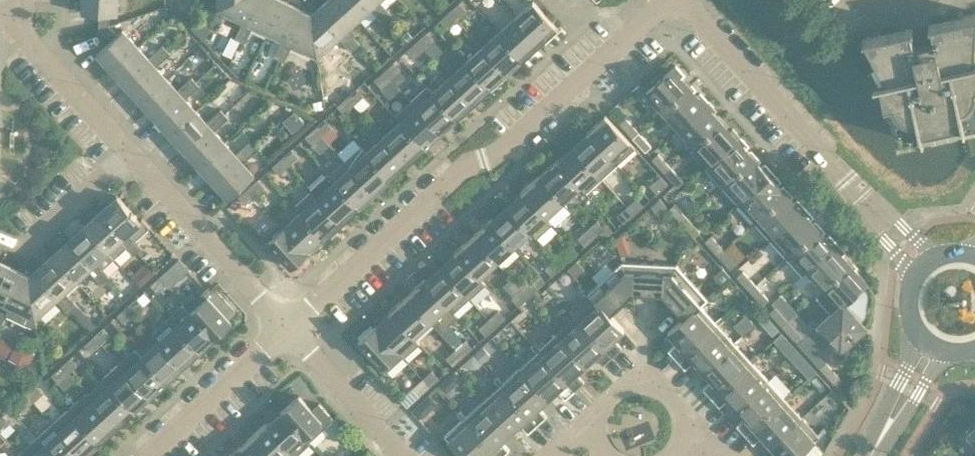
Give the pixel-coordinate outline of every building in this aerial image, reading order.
[(99,29),(109,25),(109,13),(117,14),(118,0),(83,0),(82,12),(99,13),(99,29)] [(217,8),(243,20),(235,37),(240,40),(259,0),(231,0),(217,8)] [(217,8),(231,0),(218,0),(217,8)] [(283,0),(259,0),(240,40),(245,42),(253,25),(268,32),(283,0)] [(283,0),(268,32),(282,39),(274,56),(279,58),(302,9),(283,0)] [(342,0),(326,0),(319,7),(355,47),(360,43),(347,29),(359,18),(342,0)] [(359,18),(371,8),(383,22),(387,18),(371,0),(342,0),(359,18)] [(387,18),(392,14),(379,0),(371,0),(387,18)] [(540,44),(558,28),(533,0),(515,17),(540,44)] [(459,2),(450,10),(457,18),(466,9),(459,2)] [(319,7),(311,13),(318,56),(338,37),(351,51),(355,47),(319,7)] [(318,56),(311,13),(302,9),(279,58),(284,61),(292,43),(318,56)] [(447,27),(457,18),(450,10),(440,19),(447,27)] [(908,27),(862,37),(863,39),(865,39),(885,77),(873,79),(873,81),(880,80),(885,102),(891,100),(899,138),(921,133),(922,137),(924,137),(922,129),(962,120),(963,128),(965,128),(964,124),(974,121),(974,57),(974,37),(974,13),(932,22),(934,33),(911,38),(908,27)] [(515,17),(498,32),(521,57),(520,58),(522,60),(540,44),(515,17)] [(97,53),(112,69),(138,46),(123,29),(117,34),(109,25),(99,29),(110,41),(97,53)] [(426,32),(417,40),(424,48),(433,39),(426,32)] [(505,71),(520,58),(521,57),(498,32),(482,46),(505,71)] [(414,57),(424,48),(417,40),(407,49),(414,57)] [(138,46),(112,69),(126,85),(166,49),(163,45),(148,57),(138,46)] [(505,71),(482,46),(466,61),(489,86),(490,85),(505,71)] [(126,85),(141,101),(167,78),(156,66),(170,53),(166,49),(126,85)] [(393,61),(384,70),(391,78),(400,69),(393,61)] [(466,61),(449,76),(474,103),(492,87),(490,85),(489,86),(466,61)] [(663,109),(689,86),(672,68),(663,76),(661,73),(652,80),(655,83),(646,91),(663,109)] [(381,87),(391,78),(384,70),(374,79),(381,87)] [(474,103),(449,76),(432,91),(455,116),(454,117),(456,120),(474,103)] [(167,78),(141,101),(155,117),(195,81),(192,77),(177,89),(167,78)] [(155,117),(170,133),(196,110),(185,98),(199,85),(195,81),(155,117)] [(427,85),(411,100),(439,131),(454,117),(455,116),(432,91),(427,85)] [(697,96),(689,86),(663,109),(679,127),(708,101),(700,93),(697,96)] [(356,88),(347,96),(354,104),(363,95),(356,88)] [(344,113),(354,104),(347,96),(337,105),(344,113)] [(439,131),(411,100),(395,115),(400,121),(423,146),(424,144),(439,131)] [(679,127),(695,145),(721,122),(712,112),(715,109),(708,101),(679,127)] [(196,110),(170,133),(184,149),(224,113),(221,109),(206,121),(196,110)] [(184,149),(199,165),(225,142),(214,130),(228,117),(224,113),(184,149)] [(605,114),(587,130),(617,163),(635,147),(605,114)] [(324,118),(315,127),(322,135),(331,126),(324,118)] [(633,137),(639,131),(626,118),(620,123),(633,137)] [(400,121),(383,136),(408,164),(426,147),(424,144),(423,146),(400,121)] [(730,131),(721,122),(695,145),(712,163),(740,136),(733,128),(730,131)] [(312,143),(322,135),(315,127),(305,136),(312,143)] [(588,134),(573,147),(601,178),(617,163),(587,130),(586,131),(588,134)] [(651,145),(639,131),(633,137),(645,150),(651,145)] [(408,164),(383,136),(366,152),(389,176),(388,177),(390,180),(408,164)] [(748,145),(740,136),(712,163),(706,168),(722,186),(753,157),(744,148),(748,145)] [(199,165),(213,181),(253,145),(250,141),(235,153),(225,142),(199,165)] [(257,149),(253,145),(213,181),(228,198),(254,174),(243,162),(257,149)] [(361,146),(345,160),(373,191),(388,177),(389,176),(366,152),(361,146)] [(601,178),(573,147),(559,161),(557,162),(580,187),(585,192),(601,178)] [(291,148),(282,157),(289,164),(298,156),(291,148)] [(665,172),(671,167),(658,153),(653,159),(665,172)] [(279,173),(289,164),(282,157),(272,165),(279,173)] [(762,167),(753,157),(722,186),(738,204),(744,198),(772,172),(765,164),(762,167)] [(556,158),(538,175),(563,202),(580,187),(557,162),(559,161),(556,158)] [(373,191),(345,160),(329,175),(334,181),(357,205),(358,205),(373,191)] [(683,181),(671,167),(665,172),(678,186),(683,181)] [(744,198),(760,216),(785,193),(777,183),(780,180),(772,172),(744,198)] [(521,191),(523,193),(524,192),(546,217),(563,202),(538,175),(521,191)] [(660,175),(650,185),(657,193),(667,183),(660,175)] [(258,178),(249,187),(256,194),(265,186),(258,178)] [(334,181),(317,196),(342,223),(360,207),(358,205),(357,205),(334,181)] [(246,204),(256,194),(249,187),(239,196),(246,204)] [(342,223),(317,196),(312,190),(295,205),(300,211),(323,236),(322,237),(324,239),(342,223)] [(546,217),(524,192),(523,193),(508,207),(530,232),(531,231),(536,238),(552,223),(546,217)] [(794,202),(785,193),(760,216),(776,234),(805,207),(797,199),(794,202)] [(117,195),(101,210),(124,237),(128,233),(135,240),(150,227),(142,218),(140,220),(117,195)] [(636,197),(627,206),(634,214),(643,205),(636,197)] [(659,198),(650,206),(658,215),(667,207),(659,198)] [(669,208),(681,222),(687,217),(674,203),(669,208)] [(624,222),(634,214),(627,206),(617,215),(624,222)] [(514,246),(530,232),(508,207),(493,220),(492,221),(514,246)] [(770,239),(786,257),(818,228),(809,219),(812,216),(805,207),(776,234),(770,239)] [(135,240),(128,233),(124,237),(101,210),(85,225),(115,258),(126,247),(135,240)] [(281,220),(280,221),(308,251),(309,251),(308,250),(322,237),(323,236),(300,211),(285,225),(281,220)] [(700,231),(687,217),(681,222),(694,236),(700,231)] [(472,235),(497,262),(514,246),(492,221),(493,220),(491,218),(472,235)] [(597,220),(587,229),(594,236),(604,228),(597,220)] [(291,267),(308,251),(280,221),(264,236),(291,267)] [(85,225),(69,240),(92,266),(96,262),(103,269),(115,258),(85,225)] [(826,238),(818,228),(786,257),(802,275),(808,269),(837,243),(829,235),(826,238)] [(585,245),(594,236),(587,229),(578,237),(585,245)] [(481,276),(497,262),(472,235),(455,250),(457,252),(458,252),(481,276)] [(705,240),(718,254),(723,249),(711,235),(705,240)] [(69,240),(53,254),(76,280),(88,269),(95,276),(103,269),(96,262),(92,266),(69,240)] [(141,247),(135,240),(126,247),(133,255),(141,247)] [(824,287),(850,264),(841,254),(844,251),(837,243),(808,269),(824,287)] [(736,263),(723,249),(718,254),(730,268),(736,263)] [(480,277),(481,276),(458,252),(457,252),(455,250),(454,251),(456,253),(441,267),(470,298),(485,283),(480,277)] [(555,258),(562,266),(571,257),(564,250),(555,258)] [(60,295),(65,291),(76,280),(53,254),(37,269),(60,295)] [(552,275),(562,266),(555,258),(545,267),(552,275)] [(575,278),(584,269),(576,261),(567,269),(575,278)] [(587,293),(594,300),(595,299),(609,315),(610,314),(633,293),(622,261),(587,293)] [(633,293),(662,294),(676,264),(622,261),(633,293)] [(0,262),(0,263),(0,311),(6,314),(10,305),(5,303),(20,271),(0,262)] [(676,264),(662,294),(683,317),(684,318),(700,304),(701,305),(708,299),(676,264)] [(867,282),(850,264),(824,287),(840,304),(840,305),(863,285),(867,282)] [(170,267),(160,276),(167,284),(177,274),(170,267)] [(454,312),(470,298),(441,267),(427,280),(426,281),(448,306),(454,312)] [(721,285),(730,276),(722,268),(713,276),(721,285)] [(60,295),(37,269),(29,275),(35,317),(56,298),(63,305),(71,298),(65,291),(60,295)] [(109,276),(103,269),(95,276),(101,284),(109,276)] [(29,275),(20,271),(5,303),(10,305),(35,317),(29,275)] [(737,276),(750,290),(756,285),(743,271),(737,276)] [(158,292),(167,284),(160,276),(151,284),(158,292)] [(431,322),(448,306),(426,281),(427,280),(424,278),(406,294),(431,322)] [(521,289),(528,296),(538,288),(531,280),(521,289)] [(768,298),(756,285),(750,290),(762,304),(768,298)] [(867,294),(863,285),(840,305),(840,304),(798,343),(834,383),(840,377),(816,351),(832,337),(841,347),(865,325),(861,321),(867,313),(867,294)] [(186,307),(190,311),(191,310),(213,335),(212,336),(213,337),(231,321),(228,318),(236,311),(214,287),(211,289),(208,287),(186,307)] [(519,305),(528,296),(521,289),(512,297),(519,305)] [(535,293),(528,298),(534,305),(537,302),(537,296),(535,293)] [(414,337),(431,322),(406,294),(389,311),(391,313),(392,312),(414,337)] [(136,297),(127,306),(134,313),(143,305),(136,297)] [(77,305),(71,298),(63,305),(69,313),(77,305)] [(624,329),(610,314),(609,315),(595,299),(594,300),(576,316),(612,356),(622,347),(614,338),(624,329)] [(717,323),(701,305),(700,304),(684,318),(683,317),(668,331),(677,342),(668,350),(676,359),(717,323)] [(124,322),(134,313),(127,306),(117,314),(124,322)] [(769,311),(782,325),(788,320),(775,306),(769,311)] [(198,350),(199,349),(212,336),(213,335),(191,310),(190,311),(175,325),(198,350)] [(488,318),(495,326),(505,317),(498,310),(488,318)] [(392,312),(391,313),(377,326),(376,327),(398,351),(399,350),(403,355),(418,341),(414,337),(392,312)] [(603,365),(612,356),(576,316),(557,333),(586,364),(595,356),(603,365)] [(495,326),(488,318),(479,327),(486,335),(495,326)] [(800,334),(788,320),(782,325),(795,339),(800,334)] [(703,370),(734,341),(717,323),(676,359),(685,369),(694,361),(703,370)] [(175,325),(158,340),(183,367),(201,351),(199,349),(198,350),(175,325)] [(386,371),(403,355),(399,350),(398,351),(376,327),(377,326),(376,325),(358,341),(386,371)] [(103,327),(94,336),(101,343),(110,335),(103,327)] [(557,333),(538,350),(575,390),(584,382),(576,373),(586,364),(557,333)] [(782,333),(774,340),(780,346),(787,339),(782,333)] [(101,343),(94,336),(84,344),(91,352),(101,343)] [(183,367),(158,340),(141,355),(164,380),(163,381),(165,383),(183,367)] [(456,348),(463,356),(472,347),(465,340),(456,348)] [(702,387),(711,397),(751,360),(734,341),(703,370),(711,379),(702,387)] [(16,345),(10,358),(27,366),(33,353),(16,345)] [(453,365),(463,356),(456,348),(446,357),(453,365)] [(565,399),(575,390),(538,350),(520,367),(548,398),(557,390),(565,399)] [(141,355),(125,370),(148,395),(163,381),(164,380),(141,355)] [(71,357),(61,365),(68,373),(78,364),(71,357)] [(728,398),(737,407),(768,379),(751,360),(711,397),(719,406),(728,398)] [(58,382),(68,373),(61,365),(51,374),(58,382)] [(520,367),(500,384),(537,424),(547,415),(539,407),(548,398),(520,367)] [(148,395),(125,370),(109,384),(132,409),(133,408),(148,395)] [(432,370),(423,378),(430,386),(439,378),(432,370)] [(454,372),(448,377),(451,381),(457,381),(460,378),(454,372)] [(419,395),(430,386),(423,378),(412,387),(419,395)] [(87,394),(92,400),(117,427),(135,411),(133,408),(132,409),(109,384),(104,379),(87,394)] [(736,425),(745,434),(785,398),(768,379),(737,407),(745,417),(736,425)] [(537,424),(500,384),(482,401),(511,432),(520,424),(528,433),(537,424)] [(35,385),(26,394),(33,401),(42,393),(35,385)] [(10,401),(2,393),(0,395),(0,410),(10,401)] [(23,410),(33,401),(26,394),(16,402),(23,410)] [(281,411),(281,412),(282,411),(305,436),(304,437),(308,441),(333,418),(319,403),(312,409),(299,395),(281,411)] [(762,436),(770,445),(802,416),(785,398),(745,434),(753,444),(762,436)] [(117,427),(92,400),(75,415),(98,440),(96,441),(99,444),(117,427)] [(511,432),(482,401),(464,417),(498,455),(502,455),(510,449),(502,440),(511,432)] [(419,404),(412,410),(418,416),(421,413),(421,408),(419,404)] [(308,441),(304,437),(305,436),(282,411),(281,412),(267,425),(266,426),(294,455),(295,455),(309,443),(308,441)] [(0,417),(0,431),(9,422),(2,415),(0,417)] [(75,415),(59,430),(81,455),(96,441),(98,440),(75,415)] [(802,416),(770,445),(779,454),(777,455),(797,455),(813,442),(820,436),(802,416)] [(464,417),(444,435),(463,455),(498,455),(464,417)] [(266,426),(267,425),(265,422),(247,439),(263,455),(294,455),(266,426)] [(59,430),(43,445),(53,455),(80,455),(81,455),(59,430)] [(247,439),(230,455),(231,455),(263,455),(247,439)] [(797,455),(818,455),(823,452),(813,442),(797,455)] [(30,455),(53,455),(43,445),(30,455)]
